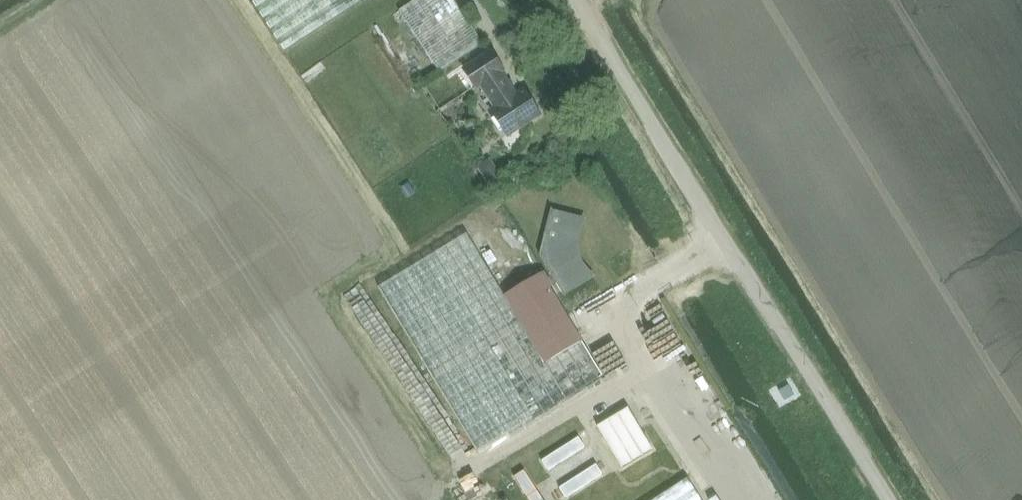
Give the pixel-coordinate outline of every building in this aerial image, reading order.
[(284,52),(363,0),(251,0),(284,52)] [(438,72),(483,43),(455,0),(413,0),(398,10),(438,72)] [(404,72),(415,68),(409,53),(399,57),(404,72)] [(516,95),(501,73),(502,72),(489,53),(463,71),(476,90),(480,87),(495,109),(491,112),(508,137),(540,115),(523,90),(516,95)] [(498,203),(478,216),(484,226),(505,214),(498,203)] [(552,210),(541,254),(564,294),(565,293),(564,292),(592,275),(585,267),(583,264),(580,258),(578,254),(576,255),(574,244),(577,243),(577,239),(578,233),(580,229),(584,219),(552,211),(553,210),(552,210)] [(499,226),(488,232),(508,265),(520,258),(499,226)] [(467,234),(379,287),(478,451),(566,398),(603,376),(582,342),(546,364),(504,295),(467,234)] [(541,273),(504,295),(546,364),(582,342),(541,273)] [(612,475),(583,417),(480,468),(496,499),(560,499),(612,475)] [(651,499),(701,499),(686,477),(651,499)]
